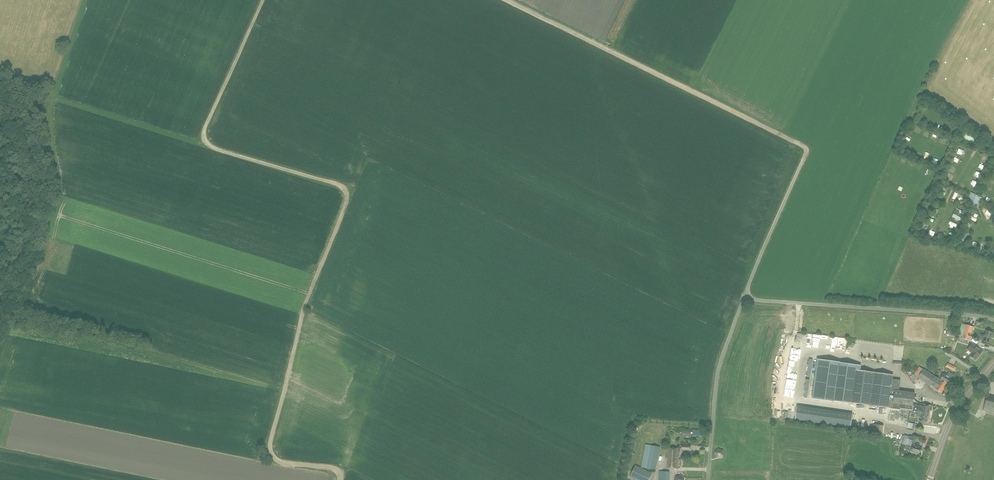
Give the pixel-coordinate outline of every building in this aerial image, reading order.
[(971,194),(967,202),(978,207),(981,199),(971,194)] [(961,325),(958,332),(971,336),(974,327),(966,325),(963,324),(961,323),(961,325)] [(991,337),(992,337),(993,333),(986,330),(983,340),(990,343),(991,337)] [(958,332),(957,335),(962,337),(962,338),(970,341),(971,336),(958,332)] [(811,350),(821,351),(823,341),(819,340),(820,336),(810,334),(808,345),(811,345),(811,350)] [(854,342),(850,346),(856,351),(860,347),(854,342)] [(982,352),(973,344),(968,350),(972,353),(970,355),(971,356),(971,357),(972,359),(973,358),(976,360),(979,356),(982,352)] [(893,376),(861,371),(861,366),(817,359),(812,399),(851,403),(912,412),(912,414),(916,415),(921,416),(919,421),(927,423),(929,415),(929,414),(930,410),(931,411),(932,407),(931,407),(931,406),(923,405),(914,403),(915,394),(899,391),(901,380),(893,379),(893,376)] [(919,377),(918,378),(935,389),(940,392),(942,393),(945,389),(946,390),(948,386),(947,386),(948,385),(952,379),(951,378),(953,376),(949,373),(947,376),(945,374),(940,380),(924,370),(919,377)] [(984,412),(993,413),(993,400),(985,400),(984,412)] [(854,414),(798,406),(796,420),(852,428),(854,414)] [(873,424),(872,433),(883,434),(884,425),(873,424)] [(909,438),(906,445),(911,447),(909,450),(919,454),(921,448),(919,447),(920,446),(914,444),(915,441),(909,438)] [(685,451),(690,451),(691,445),(687,445),(687,443),(686,443),(686,444),(682,443),(682,449),(685,449),(685,451)] [(647,468),(656,470),(660,447),(651,445),(647,468)] [(667,468),(678,468),(679,449),(668,448),(667,468)] [(638,479),(649,479),(652,473),(636,466),(631,476),(638,479)] [(670,472),(659,471),(659,479),(669,479),(670,472)]
